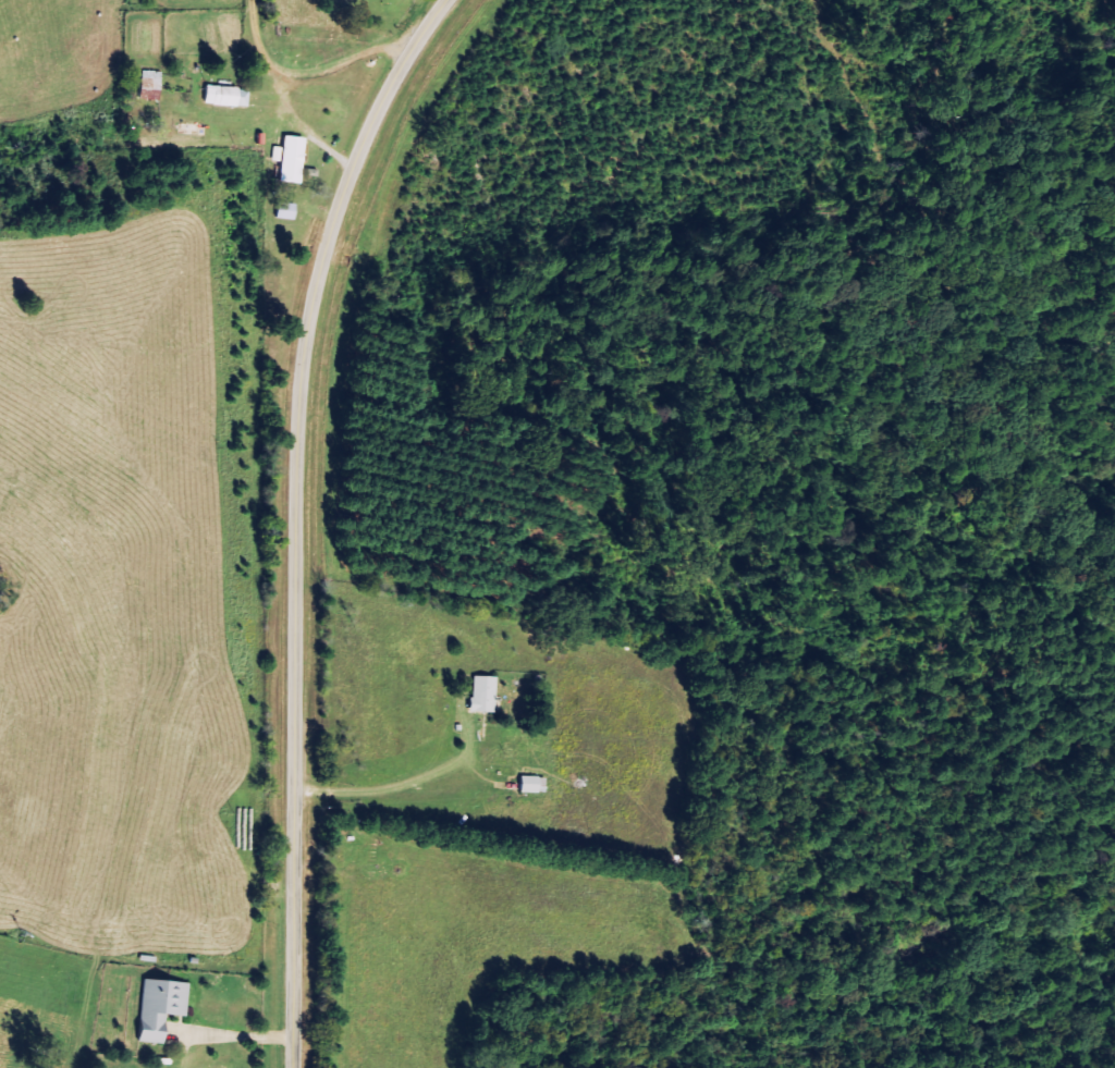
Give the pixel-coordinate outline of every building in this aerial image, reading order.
[(161,101),(162,71),(141,70),(139,100),(161,101)] [(205,104),(249,106),(250,88),(206,86),(205,104)] [(302,183),(306,137),(285,136),(281,181),(302,183)] [(283,147),(273,146),(271,160),(282,161),(283,147)] [(278,218),(296,219),(297,204),(279,203),(278,218)] [(496,677),(473,676),(472,712),(495,713),(496,677)] [(540,793),(540,776),(521,776),(521,792),(540,793)] [(162,1015),(182,1016),(184,982),(138,979),(135,1028),(131,1028),(130,1042),(160,1044),(162,1015)]
